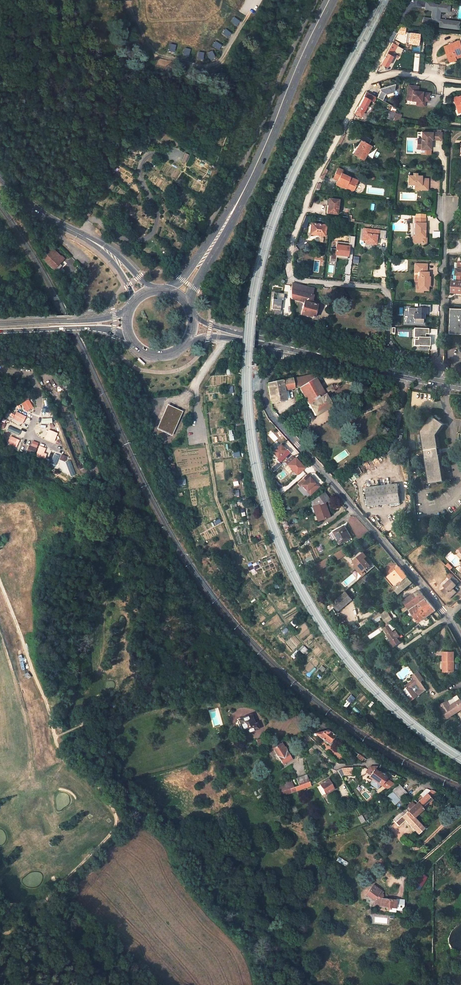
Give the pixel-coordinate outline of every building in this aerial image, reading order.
[(434,3),(423,1),(422,7),(425,7),(432,8),(431,11),(432,11),(431,18),(427,18),(423,18),(422,24),(429,25),(429,21),(432,21),(433,21),(436,21),(437,22),(439,22),(438,26),(458,28),(458,22),(442,20),(442,19),(438,18),(439,11),(440,11),(445,11),(446,4),(440,4),(439,4),(439,5),(434,4),(434,3)] [(418,47),(419,33),(407,32),(406,43),(412,44),(412,47),(418,47)] [(446,46),(451,62),(457,60),(456,56),(460,54),(460,42),(446,46)] [(386,66),(397,46),(391,43),(380,64),(386,66)] [(407,85),(405,99),(416,101),(419,101),(418,105),(423,106),(424,101),(427,101),(428,93),(421,92),(417,91),(412,90),(413,86),(407,85)] [(360,115),(369,99),(372,101),(375,97),(366,91),(358,107),(357,106),(354,112),(360,115)] [(456,98),(457,100),(453,102),(456,111),(460,109),(460,96),(456,98)] [(388,119),(392,121),(395,113),(396,108),(392,106),(388,119)] [(392,121),(399,122),(401,114),(395,113),(392,121)] [(440,132),(420,132),(420,139),(416,139),(416,149),(429,149),(429,140),(440,140),(440,132)] [(363,160),(370,146),(363,141),(359,148),(358,148),(354,155),(363,160)] [(352,189),(356,180),(340,173),(341,170),(336,168),(332,178),(336,180),(335,184),(344,188),(345,186),(352,189)] [(418,173),(414,173),(414,175),(409,175),(409,184),(416,184),(415,189),(428,190),(429,179),(422,178),(422,175),(418,175),(418,173)] [(337,215),(339,201),(328,200),(327,213),(337,215)] [(426,220),(416,220),(415,229),(416,229),(416,233),(415,233),(415,237),(413,237),(413,243),(426,244),(427,225),(426,225),(426,220)] [(324,236),(325,226),(311,224),(310,235),(324,236)] [(365,244),(377,245),(379,229),(362,227),(361,240),(365,241),(365,244)] [(336,262),(336,257),(348,259),(350,244),(354,245),(355,236),(350,236),(349,243),(336,241),(335,255),(330,255),(329,261),(336,262)] [(42,259),(53,270),(60,262),(58,260),(60,257),(52,249),(42,259)] [(425,264),(413,263),(413,272),(416,272),(415,286),(414,286),(413,291),(420,292),(420,291),(424,291),(425,287),(428,287),(428,278),(426,277),(426,273),(424,273),(425,264)] [(460,293),(460,263),(458,263),(458,268),(456,268),(456,275),(457,275),(457,282),(453,281),(452,292),(460,293)] [(311,302),(313,297),(311,296),(312,289),(292,283),(291,294),(291,297),(291,300),(303,303),(300,315),(313,318),(317,306),(316,306),(317,303),(311,302)] [(283,299),(284,293),(277,292),(277,298),(272,298),(272,309),(281,309),(281,299),(283,299)] [(431,306),(421,305),(421,309),(409,308),(409,315),(414,315),(414,319),(415,319),(415,323),(424,324),(425,313),(431,313),(431,306)] [(450,308),(450,334),(460,334),(460,308),(450,308)] [(428,329),(414,328),(413,337),(417,337),(417,340),(416,346),(428,347),(429,338),(424,338),(425,334),(427,335),(428,329)] [(298,386),(299,388),(315,378),(313,374),(267,383),(267,384),(271,403),(286,400),(284,390),(294,388),(298,386)] [(299,388),(315,415),(332,405),(325,392),(326,391),(328,394),(333,391),(336,388),(335,385),(331,387),(325,389),(326,390),(324,391),(316,378),(315,378),(299,388)] [(30,400),(22,403),(25,411),(33,408),(30,400)] [(183,411),(167,404),(156,428),(172,435),(183,411)] [(12,418),(22,424),(26,416),(16,411),(12,418)] [(443,423),(431,415),(420,431),(429,483),(444,480),(436,434),(443,423)] [(6,430),(18,435),(20,431),(8,426),(6,430)] [(36,431),(43,434),(45,429),(39,426),(36,431)] [(45,438),(54,442),(58,433),(48,429),(45,438)] [(10,436),(7,443),(16,447),(20,440),(10,436)] [(34,455),(38,442),(31,440),(27,452),(34,455)] [(279,463),(289,454),(286,451),(285,452),(280,446),(272,454),(277,459),(276,460),(279,463)] [(47,463),(49,457),(41,453),(38,458),(47,463)] [(50,463),(55,466),(59,456),(54,453),(50,463)] [(303,468),(295,459),(288,466),(296,475),(303,468)] [(71,476),(76,474),(70,460),(65,462),(71,476)] [(301,485),(306,491),(314,484),(309,478),(310,477),(307,474),(297,483),(300,486),(301,485)] [(399,502),(396,484),(365,488),(367,506),(399,502)] [(324,492),(314,500),(315,506),(313,507),(318,521),(329,517),(325,502),(329,499),(324,492)] [(352,538),(344,526),(334,532),(341,544),(352,538)] [(374,566),(364,552),(353,560),(356,563),(354,564),(360,572),(363,570),(366,573),(374,566)] [(399,567),(388,576),(396,586),(407,577),(399,567)] [(396,586),(388,576),(385,578),(393,588),(396,586)] [(409,585),(411,587),(414,584),(407,577),(396,586),(393,588),(399,594),(409,585)] [(453,588),(457,585),(450,578),(443,586),(444,587),(441,590),(442,592),(449,599),(456,592),(453,588)] [(426,598),(419,590),(415,593),(420,601),(423,599),(426,598)] [(338,611),(354,600),(348,592),(332,603),(338,611)] [(415,593),(403,601),(407,606),(409,609),(420,601),(415,593)] [(409,609),(418,622),(436,610),(433,606),(426,598),(409,609)] [(390,611),(382,616),(383,618),(387,623),(395,618),(390,611)] [(370,621),(373,624),(383,618),(382,616),(381,614),(370,621)] [(393,648),(400,642),(398,640),(397,638),(400,636),(396,630),(393,632),(388,625),(385,627),(383,629),(391,641),(391,644),(393,648)] [(446,674),(455,673),(453,654),(443,655),(443,664),(445,663),(446,674)] [(405,685),(414,698),(418,696),(416,692),(417,692),(419,695),(426,690),(421,682),(424,680),(419,672),(412,676),(414,679),(405,685)] [(460,703),(458,698),(448,703),(450,708),(460,703)] [(460,712),(460,703),(450,708),(448,703),(440,707),(446,720),(460,712)] [(251,715),(236,721),(242,735),(258,728),(255,719),(253,720),(251,715)] [(334,736),(327,731),(324,731),(314,733),(313,735),(315,736),(316,735),(328,744),(334,736)] [(264,745),(262,738),(256,739),(258,747),(264,745)] [(276,753),(278,756),(276,758),(281,766),(291,760),(281,744),(279,745),(278,743),(270,745),(269,746),(271,750),(273,749),(276,753)] [(312,747),(307,752),(311,756),(315,751),(312,747)] [(369,777),(380,785),(385,777),(374,769),(376,767),(369,767),(365,772),(370,775),(369,777)] [(297,778),(300,785),(309,782),(306,775),(297,778)] [(322,795),(333,789),(328,780),(320,785),(322,788),(319,790),(322,795)] [(291,781),(277,786),(279,792),(293,787),(291,781)] [(281,796),(309,786),(310,786),(309,782),(300,785),(279,793),(281,796)] [(406,793),(398,784),(391,791),(399,800),(406,793)] [(423,797),(430,791),(425,789),(420,794),(423,797)] [(430,791),(423,797),(417,803),(421,807),(437,793),(432,790),(430,791)] [(407,811),(413,818),(423,809),(421,807),(417,803),(414,800),(405,809),(407,811)] [(395,822),(407,811),(405,809),(392,819),(395,822)] [(423,828),(419,824),(413,818),(407,811),(395,822),(398,826),(405,820),(413,829),(410,832),(414,836),(417,833),(418,833),(423,828)] [(421,874),(413,886),(418,890),(426,877),(421,874)] [(403,911),(404,900),(396,899),(396,900),(382,899),(382,896),(380,895),(382,892),(373,886),(366,895),(374,901),(374,906),(386,907),(386,909),(389,909),(389,911),(395,912),(395,910),(403,911)]
